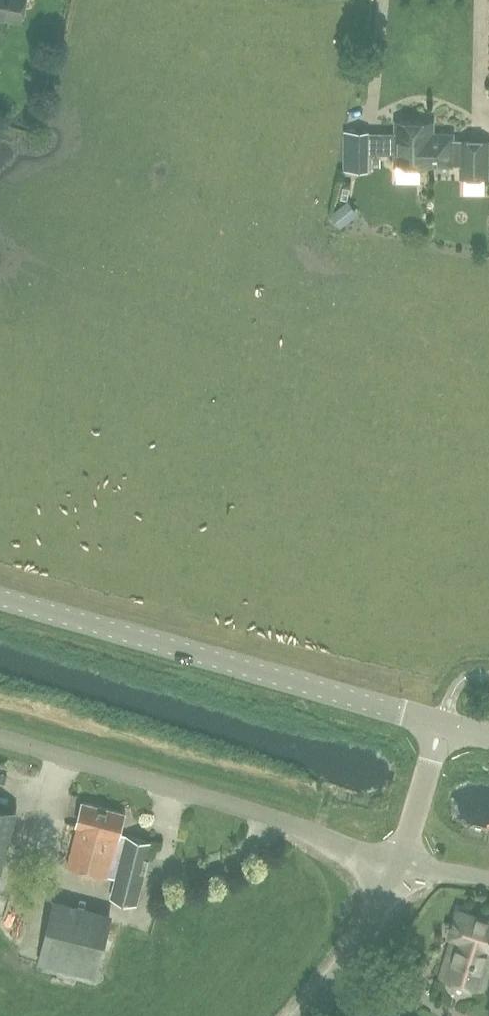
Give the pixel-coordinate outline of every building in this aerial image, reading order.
[(20,19),(24,0),(0,0),(0,15),(20,19)] [(387,132),(386,152),(397,152),(397,154),(397,164),(397,181),(420,181),(420,165),(433,165),(433,164),(453,164),(453,140),(453,134),(433,134),(434,122),(398,121),(398,133),(387,132)] [(366,161),(366,154),(366,132),(344,132),(344,161),(366,161)] [(453,140),(453,164),(463,164),(463,177),(462,194),(484,194),(485,177),(488,177),(488,165),(488,142),(488,140),(463,140),(463,141),(453,140)] [(108,876),(108,875),(116,877),(110,897),(136,904),(152,842),(120,834),(126,812),(83,801),(77,825),(78,825),(67,865),(108,876)] [(488,963),(488,918),(458,909),(450,933),(455,936),(442,974),(482,986),(488,963)] [(43,973),(104,973),(103,913),(42,913),(43,973)]
